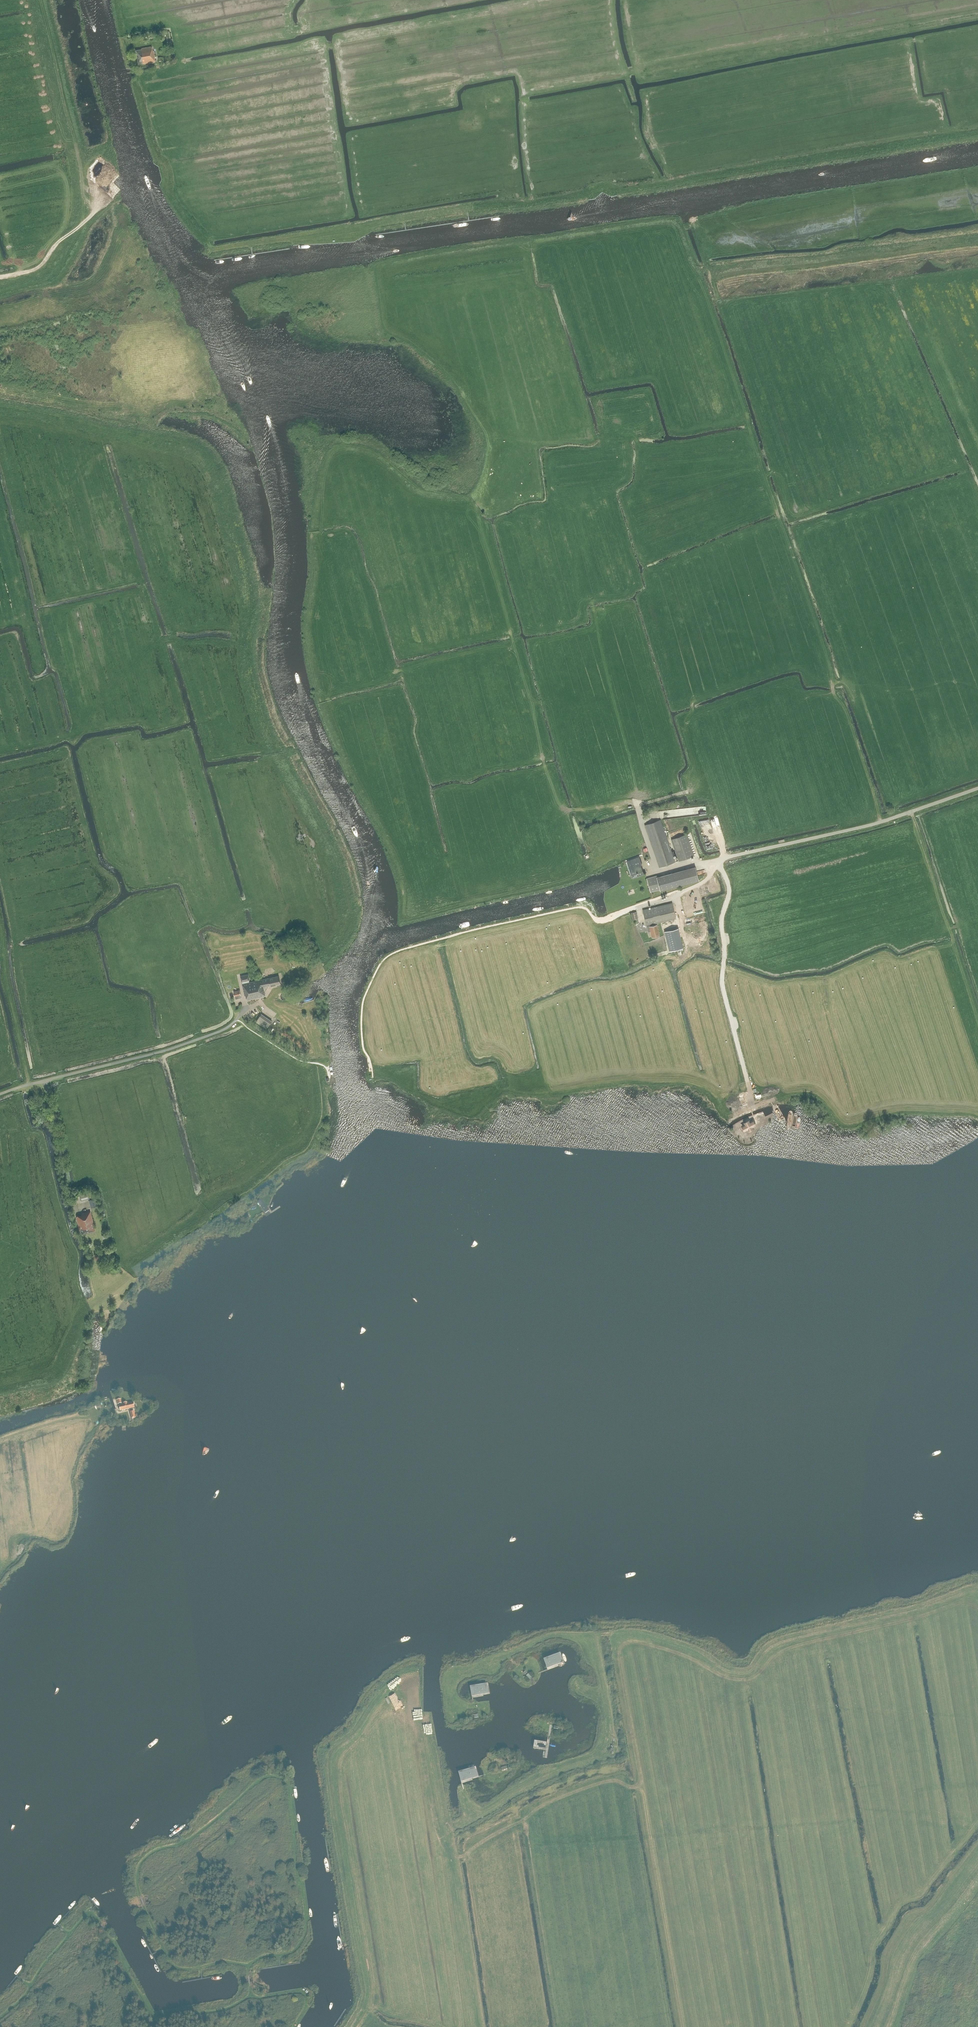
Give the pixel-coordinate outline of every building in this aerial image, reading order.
[(152,51),(152,46),(141,48),(141,49),(135,50),(138,64),(155,62),(153,51),(152,51)] [(659,868),(675,862),(660,820),(645,825),(659,868)] [(694,856),(687,834),(671,839),(679,861),(694,856)] [(640,858),(639,857),(628,862),(630,867),(631,867),(633,872),(631,872),(632,874),(636,872),(636,873),(637,873),(638,876),(644,874),(640,864),(641,863),(639,858),(640,858)] [(681,885),(677,872),(658,877),(657,875),(647,879),(650,892),(661,889),(661,891),(681,885)] [(643,910),(647,927),(648,931),(649,931),(651,931),(652,936),(660,935),(657,924),(654,925),(654,924),(676,918),(672,903),(643,910)] [(690,929),(689,931),(689,932),(689,933),(689,935),(689,936),(690,937),(691,938),(693,939),(694,939),(696,940),(698,940),(700,939),(702,937),(703,935),(703,934),(703,932),(703,930),(702,929),(701,928),(700,927),(698,926),(696,925),(695,925),(693,926),(692,927),(690,928),(690,929)] [(669,930),(664,931),(669,951),(683,947),(682,944),(678,928),(669,930)] [(266,995),(265,991),(266,991),(268,987),(268,985),(271,985),(271,986),(281,983),(279,976),(250,982),(249,980),(243,982),(243,984),(242,984),(245,995),(246,995),(247,1000),(266,995)] [(259,1017),(256,1021),(264,1027),(267,1029),(272,1021),(261,1014),(259,1017)] [(752,1126),(755,1125),(752,1121),(750,1122),(749,1121),(745,1123),(745,1124),(745,1125),(743,1126),(745,1130),(747,1129),(748,1129),(748,1130),(753,1128),(752,1126)] [(81,1201),(89,1198),(87,1191),(79,1194),(81,1201)] [(262,1199),(257,1202),(265,1217),(271,1213),(262,1199)] [(81,1228),(82,1233),(95,1230),(90,1211),(81,1214),(81,1215),(76,1216),(80,1229),(81,1228)] [(118,1405),(120,1411),(134,1408),(132,1402),(126,1404),(126,1403),(123,1404),(118,1405)] [(559,1653),(543,1659),(547,1669),(563,1663),(559,1653)] [(525,1670),(523,1673),(529,1679),(531,1677),(525,1670)] [(488,1683),(470,1686),(472,1698),(483,1696),(483,1695),(490,1694),(488,1683)] [(589,1703),(572,1706),(573,1716),(590,1713),(589,1703)] [(547,1742),(535,1740),(533,1748),(545,1750),(547,1742)] [(479,1777),(476,1766),(458,1772),(462,1783),(473,1780),(472,1779),(479,1777)]
